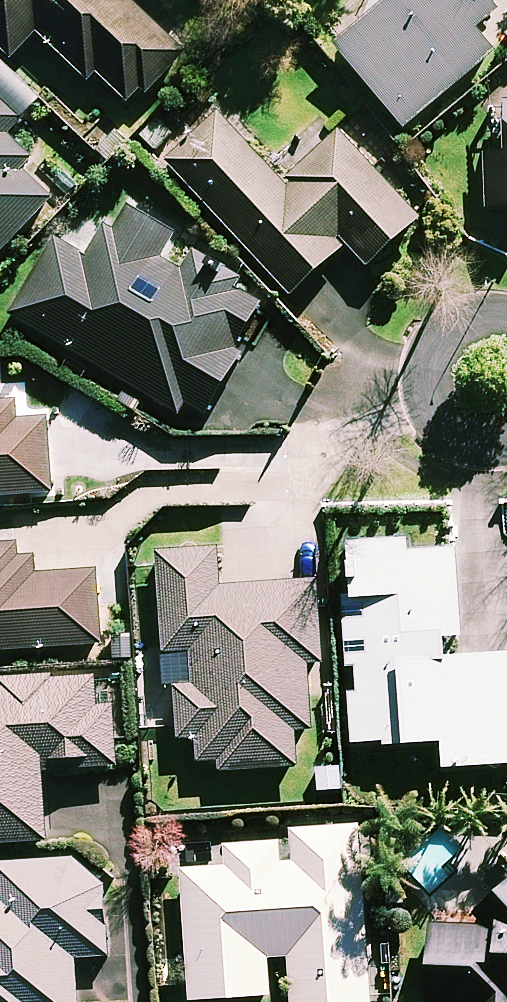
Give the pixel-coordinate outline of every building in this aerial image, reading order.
[(14,66),(40,39),(92,88),(100,80),(134,112),(184,59),(122,0),(0,0),(0,52),(14,66)] [(336,56),(405,137),(494,61),(475,38),(497,19),(480,0),(402,0),(336,56)] [(54,205),(22,176),(33,164),(10,142),(42,108),(0,68),(0,262),(54,205)] [(490,219),(506,218),(506,110),(502,110),(504,161),(488,161),(490,219)] [(286,190),(218,118),(184,150),(167,165),(295,302),(348,252),(370,275),(421,228),(339,140),(286,190)] [(179,243),(127,212),(93,268),(59,248),(14,322),(180,422),(187,410),(209,423),(246,362),(238,357),(264,315),(208,281),(214,270),(189,255),(177,274),(164,267),(179,243)] [(0,402),(0,506),(54,503),(51,431),(17,432),(16,401),(0,402)] [(39,582),(37,559),(21,560),(20,551),(0,553),(0,658),(105,651),(100,578),(39,582)] [(345,555),(346,624),(349,753),(443,751),(444,774),(506,773),(506,661),(443,662),(443,644),(460,644),(459,553),(345,555)] [(199,744),(200,768),(217,768),(217,778),(297,774),(296,738),(312,737),(309,671),(322,671),(319,590),(223,593),(221,559),(163,561),(168,690),(178,689),(180,744),(199,744)] [(0,690),(0,852),(50,849),(47,775),(121,772),(117,684),(0,690)] [(293,837),(294,868),(280,869),(279,849),(227,852),(228,874),(184,876),(191,1001),(270,1001),(268,963),(292,961),(294,1001),(370,1001),(361,833),(293,837)] [(81,866),(1,870),(2,908),(0,908),(0,1001),(79,1001),(78,963),(109,962),(106,892),(81,866)] [(481,917),(475,939),(443,929),(421,1001),(506,1001),(506,894),(481,917)]
